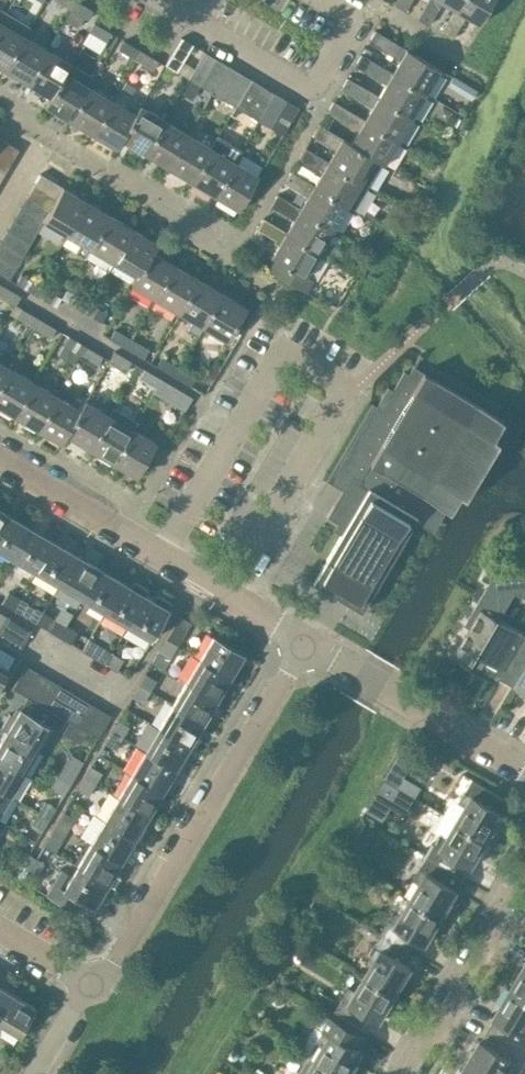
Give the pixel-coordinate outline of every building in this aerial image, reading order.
[(71,8),(75,0),(57,0),(71,8)] [(88,18),(93,10),(77,0),(75,0),(71,8),(88,18)] [(394,4),(405,10),(411,0),(396,0),(394,4)] [(454,9),(455,9),(460,0),(428,0),(417,18),(429,24),(442,2),(454,9)] [(452,38),(466,15),(479,23),(492,0),(460,0),(455,9),(454,9),(441,32),(452,38)] [(3,68),(24,35),(0,21),(0,66),(3,68)] [(89,31),(106,41),(111,32),(94,22),(89,31)] [(392,73),(426,93),(440,69),(375,30),(368,41),(400,60),(392,72),(392,73)] [(3,68),(27,82),(47,49),(24,35),(3,68)] [(165,64),(176,71),(193,44),(181,37),(165,64)] [(119,49),(136,59),(141,50),(124,40),(119,49)] [(27,82),(50,96),(51,96),(65,71),(66,72),(71,63),(47,49),(27,82)] [(136,59),(153,69),(158,60),(141,50),(136,59)] [(188,78),(200,85),(216,58),(204,51),(188,78)] [(378,96),(412,116),(426,93),(392,73),(392,72),(361,53),(354,65),(386,83),(378,96)] [(200,85),(212,92),(228,65),(216,58),(200,85)] [(45,105),(69,119),(89,85),(94,77),(71,63),(66,72),(65,71),(51,96),(50,96),(45,105)] [(212,92),(223,99),(239,72),(228,65),(212,92)] [(223,99),(235,106),(251,79),(239,72),(223,99)] [(364,119),(398,139),(412,116),(378,96),(347,77),(340,88),(372,107),(364,119)] [(235,106),(247,113),(263,86),(251,79),(235,106)] [(69,119),(92,133),(112,99),(89,85),(69,119)] [(247,113),(258,120),(274,93),(263,86),(247,113)] [(258,120),(270,127),(286,100),(274,93),(258,120)] [(116,148),(121,139),(135,113),(112,99),(92,133),(116,148)] [(270,127),(282,134),(298,107),(286,100),(270,127)] [(375,158),(382,162),(384,163),(398,139),(364,119),(333,100),(326,111),(358,130),(350,142),(350,143),(375,158)] [(121,139),(144,152),(164,119),(140,104),(135,113),(121,139)] [(144,152),(167,166),(188,133),(164,119),(144,152)] [(328,161),(368,185),(382,162),(375,158),(350,143),(350,142),(319,124),(312,135),(335,149),(328,161)] [(167,166),(191,180),(211,147),(188,133),(167,166)] [(214,194),(234,161),(241,149),(218,135),(211,147),(191,180),(214,194)] [(12,160),(19,149),(0,138),(0,153),(12,160)] [(314,184),(348,205),(354,209),(368,185),(328,161),(305,147),(298,158),(321,172),(314,184)] [(5,172),(12,160),(0,153),(0,169),(5,172)] [(214,194),(238,209),(258,175),(234,161),(214,194)] [(300,208),(334,228),(348,205),(314,184),(291,171),(285,182),(307,195),(300,207),(300,208)] [(56,198),(63,186),(40,173),(33,185),(56,198)] [(49,209),(56,198),(33,185),(27,196),(49,209)] [(67,234),(87,201),(63,186),(56,198),(49,209),(43,220),(67,234)] [(286,231),(320,251),(334,228),(300,208),(300,207),(277,194),(271,205),(293,219),(286,231)] [(43,221),(43,220),(49,209),(27,196),(20,207),(43,221)] [(90,248),(110,214),(87,201),(67,234),(81,243),(75,252),(85,257),(90,248)] [(36,232),(43,221),(20,207),(13,219),(36,232)] [(114,262),(134,228),(110,214),(90,248),(114,262)] [(269,269),(307,291),(314,279),(306,274),(320,251),(286,231),(263,217),(257,229),(279,242),(272,255),(275,257),(269,269)] [(29,244),(36,232),(13,219),(6,230),(29,244)] [(152,251),(158,242),(134,228),(114,262),(137,276),(152,251)] [(29,244),(6,230),(0,241),(0,242),(22,255),(29,244)] [(22,255),(0,242),(0,257),(16,267),(22,255)] [(176,265),(152,251),(137,276),(131,284),(156,299),(176,265)] [(16,267),(0,257),(0,273),(9,278),(16,267)] [(179,312),(199,278),(176,265),(156,299),(179,312)] [(16,282),(33,292),(38,283),(21,273),(16,282)] [(197,336),(203,326),(222,292),(199,278),(179,312),(193,320),(187,330),(197,336)] [(33,292),(50,302),(55,293),(38,283),(33,292)] [(16,304),(21,295),(3,285),(0,291),(0,295),(16,304)] [(68,301),(85,311),(90,303),(73,292),(68,301)] [(203,326),(227,340),(247,306),(222,292),(203,326)] [(85,311),(102,321),(107,313),(90,303),(85,311)] [(17,316),(34,326),(39,318),(22,308),(17,316)] [(34,326),(51,336),(56,328),(39,318),(34,326)] [(110,338),(126,347),(131,338),(115,329),(110,338)] [(64,344),(81,354),(86,345),(69,335),(64,344)] [(126,347),(144,358),(149,349),(131,338),(126,347)] [(81,354),(98,364),(103,355),(86,345),(81,354)] [(109,359),(126,369),(132,361),(114,351),(109,359)] [(345,526),(313,581),(361,610),(416,518),(432,527),(445,506),(449,509),(459,492),(465,495),(498,438),(493,435),(503,418),(415,367),(422,355),(420,354),(408,373),(404,370),(393,389),(388,386),(376,405),(372,402),(326,480),(327,480),(331,474),(346,483),(327,515),(345,526)] [(157,365),(174,375),(179,367),(162,357),(157,365)] [(10,367),(0,361),(0,384),(10,367)] [(13,415),(33,381),(10,367),(0,384),(0,407),(13,415)] [(174,375),(191,385),(196,377),(179,367),(174,375)] [(139,377),(156,387),(161,378),(144,368),(139,377)] [(154,391),(185,409),(192,397),(161,378),(156,387),(154,391)] [(13,415),(37,429),(57,395),(33,381),(13,415)] [(61,443),(66,434),(65,434),(80,409),(80,408),(57,395),(37,429),(61,443)] [(66,434),(89,448),(109,414),(85,400),(80,408),(80,409),(65,434),(66,434)] [(89,448),(112,461),(132,428),(109,414),(89,448)] [(112,461),(136,476),(156,442),(132,428),(112,461)] [(12,557),(30,527),(7,513),(0,525),(0,550),(12,557)] [(12,557),(36,571),(54,541),(30,527),(12,557)] [(36,571),(59,584),(77,554),(54,541),(36,571)] [(515,686),(524,669),(524,632),(524,631),(524,632),(500,618),(516,591),(523,596),(524,593),(524,566),(499,551),(486,574),(491,577),(464,622),(471,626),(456,651),(474,661),(478,655),(502,668),(497,675),(515,686)] [(59,584),(82,598),(99,568),(77,554),(59,584)] [(82,598),(105,611),(122,581),(99,568),(82,598)] [(105,611),(127,625),(145,595),(149,589),(134,580),(131,586),(122,581),(105,611)] [(2,602),(13,609),(20,597),(9,591),(2,602)] [(127,625),(151,639),(172,603),(157,594),(154,599),(145,595),(127,625)] [(13,609),(36,622),(43,611),(20,597),(13,609)] [(36,622),(59,636),(66,624),(43,611),(36,622)] [(166,638),(177,645),(191,621),(179,615),(166,638)] [(22,646),(31,630),(8,616),(1,628),(0,629),(0,633),(22,646)] [(59,636),(71,642),(77,631),(66,624),(59,636)] [(200,658),(230,676),(244,653),(214,635),(200,658)] [(81,648),(105,663),(112,651),(88,637),(81,648)] [(159,650),(170,656),(177,645),(166,638),(159,650)] [(105,663),(116,669),(123,658),(112,651),(105,663)] [(186,681),(216,699),(230,676),(200,658),(186,681)] [(9,668),(0,663),(0,683),(9,668)] [(12,687),(23,694),(36,671),(25,665),(12,687)] [(515,686),(524,692),(524,669),(515,686)] [(23,694),(33,700),(47,677),(36,671),(23,694)] [(138,684),(150,691),(157,679),(145,673),(138,684)] [(33,700),(44,706),(57,683),(47,677),(33,700)] [(173,704),(203,722),(216,699),(186,681),(173,704)] [(44,706),(54,712),(68,690),(57,683),(44,706)] [(132,695),(143,702),(150,691),(138,684),(132,695)] [(54,712),(65,718),(78,696),(68,690),(54,712)] [(65,718),(76,725),(89,702),(78,696),(65,718)] [(76,725),(86,731),(99,708),(89,702),(76,725)] [(159,727),(189,745),(203,722),(173,704),(159,727)] [(7,731),(37,749),(51,725),(20,707),(15,716),(9,713),(1,727),(7,731)] [(86,731),(97,737),(110,715),(99,708),(86,731)] [(111,730),(122,737),(129,726),(118,719),(111,730)] [(145,750),(175,768),(189,745),(159,727),(145,750)] [(104,742),(116,748),(122,737),(111,730),(104,742)] [(23,771),(37,749),(7,731),(0,742),(0,758),(23,771)] [(132,773),(162,791),(175,768),(145,750),(132,773)] [(385,778),(399,786),(415,759),(401,751),(385,778)] [(65,765),(76,772),(83,761),(72,754),(65,765)] [(10,794),(23,771),(0,758),(0,789),(10,794)] [(58,777),(70,783),(76,772),(65,765),(58,777)] [(84,776),(95,783),(102,772),(91,765),(84,776)] [(118,797),(148,814),(162,791),(132,773),(118,797)] [(77,788),(88,794),(95,783),(84,776),(77,788)] [(10,794),(0,789),(0,811),(10,794)] [(457,821),(488,839),(504,812),(466,790),(459,801),(466,805),(457,821)] [(104,819),(135,837),(148,814),(118,797),(104,819)] [(38,811),(49,818),(56,806),(45,800),(38,811)] [(31,822),(43,829),(49,818),(38,811),(31,822)] [(57,822),(68,829),(75,817),(63,811),(57,822)] [(91,842),(121,860),(135,837),(104,819),(91,842)] [(427,855),(463,876),(470,865),(472,866),(488,839),(457,821),(448,836),(441,832),(427,855)] [(50,833),(61,840),(68,829),(57,822),(50,833)] [(77,865),(107,883),(121,860),(91,842),(77,865)] [(14,860),(26,866),(32,855),(21,848),(14,860)] [(26,866),(37,873),(44,862),(32,855),(26,866)] [(412,898),(442,916),(458,889),(456,888),(463,876),(427,855),(414,878),(421,882),(412,898)] [(46,894),(77,912),(84,901),(94,907),(107,883),(77,865),(72,873),(61,867),(46,894)] [(381,932),(410,949),(416,937),(426,943),(442,916),(412,898),(402,913),(395,909),(381,932)] [(366,975),(396,993),(412,966),(403,961),(410,949),(381,932),(368,955),(375,960),(366,975)] [(524,996),(524,963),(511,987),(524,996)] [(335,1010),(364,1027),(371,1014),(380,1020),(396,993),(366,975),(357,990),(350,986),(335,1010)] [(12,993),(0,986),(0,1012),(12,993)] [(524,1049),(524,996),(511,987),(494,1016),(495,1017),(488,1028),(524,1049)] [(18,1034),(35,1006),(12,993),(0,1012),(0,1024),(18,1034)] [(315,1059),(341,1073),(348,1073),(362,1050),(353,1045),(360,1032),(332,1016),(317,1039),(325,1044),(315,1059)] [(476,1073),(506,1073),(508,1070),(514,1073),(516,1073),(524,1059),(524,1049),(488,1028),(482,1039),(481,1038),(464,1067),(476,1073)] [(315,1059),(307,1073),(341,1073),(315,1059)]
